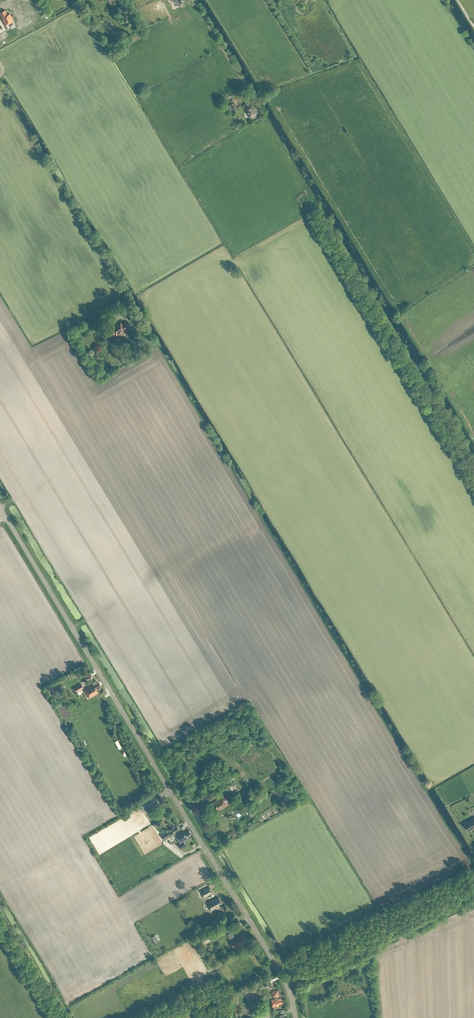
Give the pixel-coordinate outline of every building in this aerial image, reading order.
[(14,22),(10,13),(7,15),(5,10),(0,12),(0,13),(2,18),(6,26),(14,22)] [(243,105),(249,117),(258,112),(253,104),(251,105),(248,101),(244,103),(245,104),(243,105)] [(109,313),(114,321),(119,318),(116,313),(121,310),(119,307),(109,313)] [(116,335),(131,327),(128,321),(122,324),(120,320),(111,326),(116,335)] [(115,346),(110,338),(106,341),(108,343),(106,344),(109,350),(115,346)] [(70,680),(77,676),(75,672),(68,676),(70,680)] [(96,688),(101,685),(99,682),(98,682),(96,679),(92,682),(93,683),(83,689),(89,698),(98,692),(96,688)] [(77,692),(84,688),(81,683),(74,687),(77,692)] [(236,790),(232,783),(227,786),(231,792),(236,790)] [(219,807),(220,809),(231,803),(228,796),(224,795),(210,804),(213,811),(219,807)] [(464,823),(468,830),(473,826),(473,817),(464,823)] [(174,832),(180,829),(178,826),(168,831),(167,829),(161,833),(165,839),(171,836),(170,836),(175,833),(174,832)] [(184,840),(188,837),(187,836),(192,833),(190,829),(185,832),(184,831),(176,835),(180,842),(181,842),(179,844),(181,848),(187,844),(184,840)] [(212,892),(209,886),(201,891),(204,897),(212,892)] [(214,899),(214,898),(207,902),(211,910),(220,905),(222,903),(219,897),(215,899),(215,898),(214,899)] [(215,924),(224,919),(221,915),(219,916),(213,920),(215,924)] [(225,929),(223,925),(213,931),(215,935),(225,929)] [(200,942),(212,936),(210,933),(198,939),(200,942)] [(241,934),(231,940),(235,947),(245,941),(241,934)] [(279,1003),(284,1002),(284,998),(282,998),(282,997),(272,998),(273,1006),(279,1005),(279,1003)]
